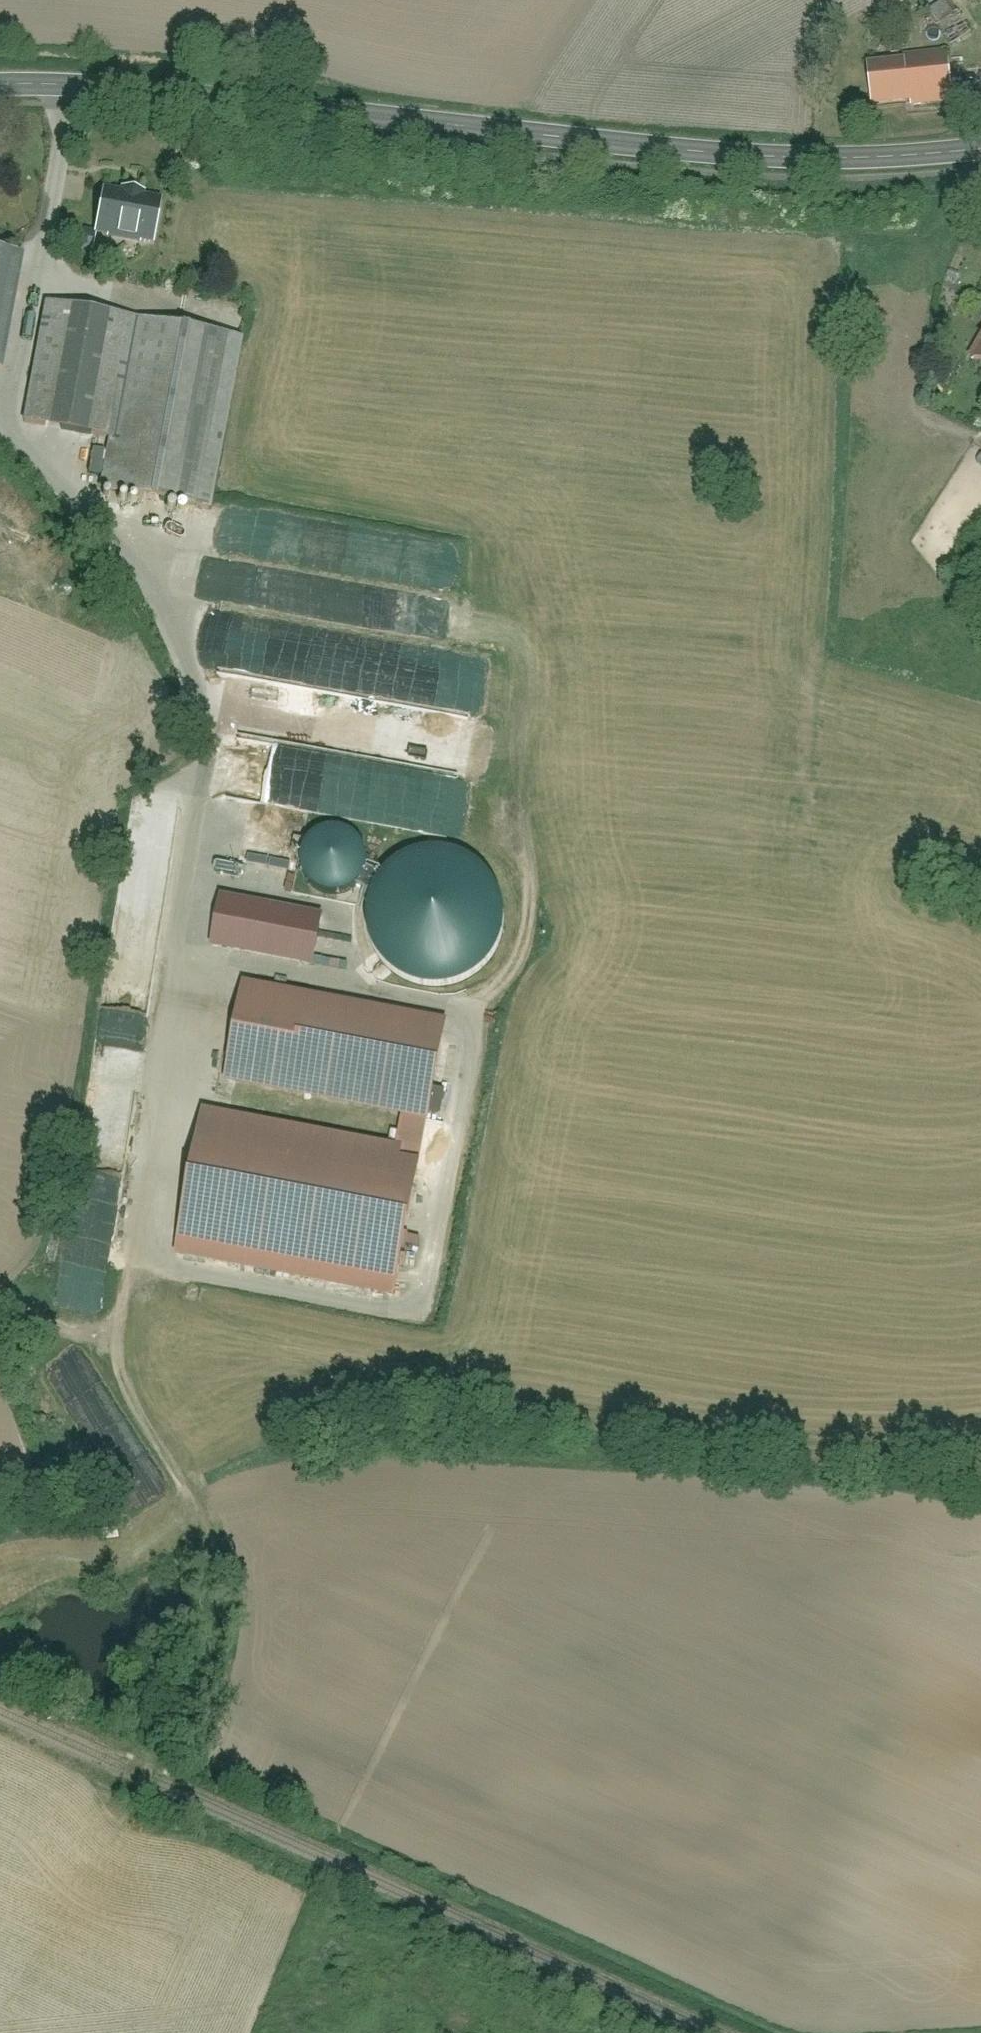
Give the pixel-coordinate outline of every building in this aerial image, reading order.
[(932,15),(954,47),(980,29),(980,0),(954,0),(932,15)] [(874,69),(877,112),(954,106),(951,64),(874,69)] [(106,196),(98,237),(157,248),(165,207),(106,196)] [(64,233),(60,254),(94,260),(98,239),(64,233)] [(7,374),(26,261),(0,256),(0,372),(7,374)] [(46,309),(27,427),(109,440),(100,494),(220,514),(248,341),(128,321),(128,322),(46,309)] [(246,991),(229,1082),(435,1120),(452,1029),(246,991)] [(202,1126),(181,1247),(399,1285),(420,1165),(202,1126)]
